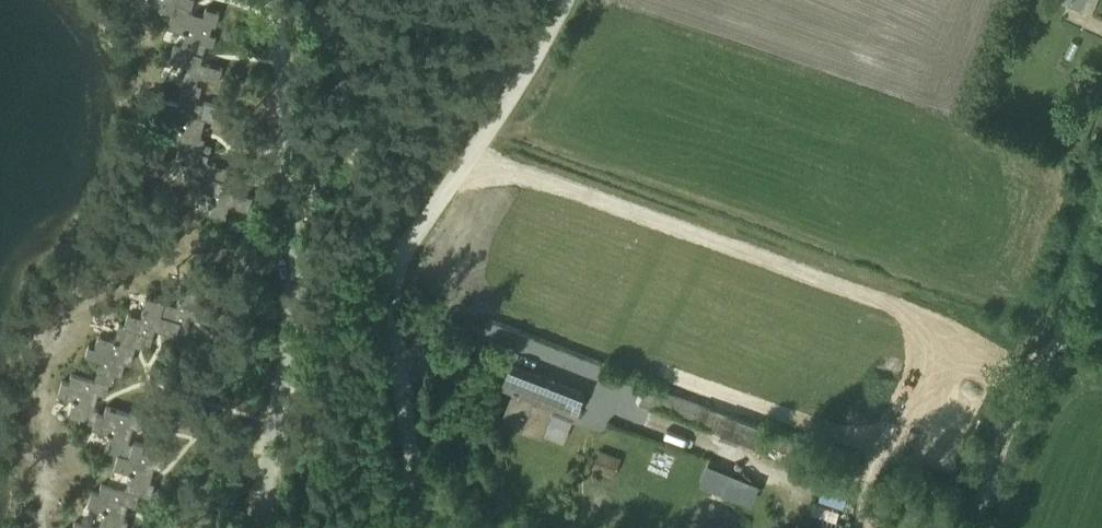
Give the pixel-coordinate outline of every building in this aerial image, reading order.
[(158,10),(172,15),(168,28),(184,33),(180,48),(174,46),(170,60),(181,64),(174,87),(182,89),(178,102),(163,97),(159,110),(167,112),(163,124),(178,128),(173,143),(181,145),(177,160),(189,163),(183,184),(212,193),(206,212),(227,218),(231,205),(250,211),(255,195),(232,188),(238,170),(207,161),(211,145),(204,143),(206,136),(201,135),(207,116),(201,114),(205,101),(198,99),(202,87),(196,85),(199,76),(218,82),(223,67),(202,61),(215,18),(189,10),(190,8),(192,9),(195,0),(161,0),(158,10)] [(1091,14),(1097,0),(1061,0),(1091,14)] [(57,396),(73,400),(68,418),(93,424),(92,429),(108,433),(104,449),(118,452),(114,467),(129,471),(124,491),(101,484),(98,493),(91,491),(87,505),(103,510),(98,527),(74,522),(72,527),(125,527),(127,519),(125,518),(128,505),(136,507),(140,491),(152,494),(155,481),(151,480),(155,466),(163,468),(167,452),(151,448),(150,452),(143,450),(145,444),(133,441),(132,443),(129,442),(132,427),(141,429),(145,413),(130,410),(129,413),(105,407),(103,416),(98,415),(99,410),(93,409),(97,393),(106,396),(109,383),(112,383),(114,375),(121,376),(124,362),(131,363),(136,344),(143,346),(144,342),(150,343),(154,328),(175,334),(177,327),(186,329),(190,317),(213,323),(218,304),(198,299),(201,288),(181,283),(175,304),(146,297),(142,315),(128,311),(124,325),(119,324),(115,338),(97,334),(94,348),(87,346),(84,357),(100,361),(94,381),(70,374),(68,383),(61,381),(57,396)] [(585,392),(510,363),(502,383),(512,387),(500,419),(541,435),(551,409),(575,418),(585,392)] [(723,409),(649,383),(640,406),(715,432),(713,436),(752,450),(762,423),(723,409)] [(759,484),(708,466),(702,485),(753,503),(759,484)] [(845,500),(821,492),(810,524),(822,527),(835,527),(845,500)]
